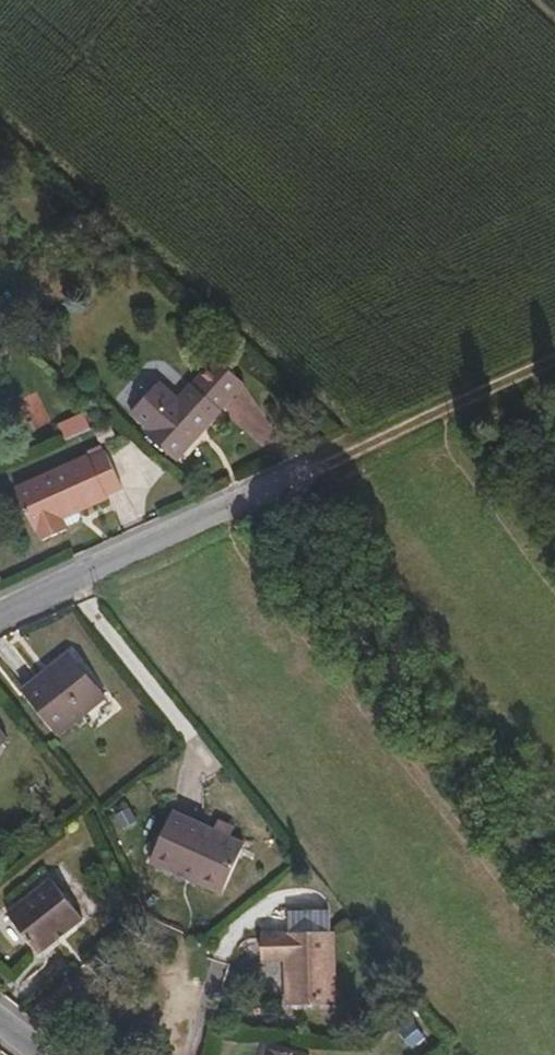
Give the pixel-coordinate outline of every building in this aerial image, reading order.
[(251,380),(223,356),(198,383),(226,409),(251,380)] [(182,457),(219,417),(189,391),(185,396),(165,380),(138,410),(158,427),(153,432),(182,457)] [(226,409),(198,383),(189,391),(219,417),(226,409)] [(73,442),(100,431),(92,414),(65,426),(73,442)] [(107,498),(120,495),(106,456),(94,461),(86,460),(11,490),(29,533),(34,533),(38,543),(61,532),(58,521),(103,504),(107,498)] [(58,729),(110,693),(75,647),(25,684),(58,729)] [(9,735),(0,723),(0,742),(9,735)] [(230,892),(252,845),(181,813),(159,859),(230,892)] [(73,921),(88,909),(54,868),(8,904),(43,944),(59,931),(57,927),(68,917),(73,921)] [(333,1006),(335,935),(264,931),(263,959),(285,960),(283,1005),(333,1006)]
